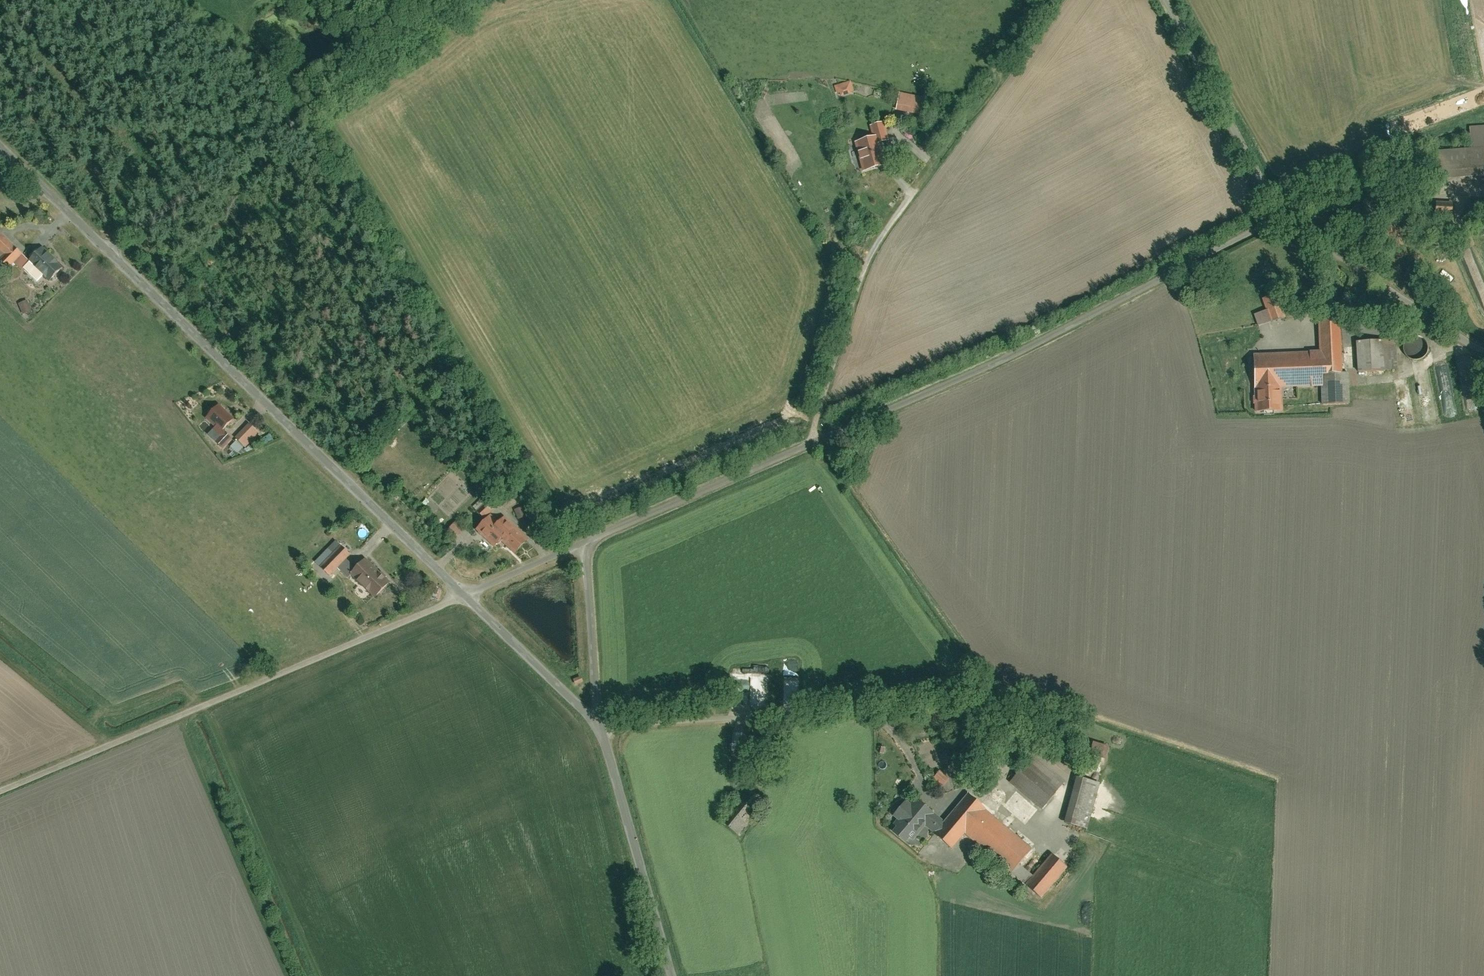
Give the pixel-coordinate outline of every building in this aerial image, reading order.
[(852,81),(836,86),(839,97),(855,92),(852,81)] [(925,98),(901,92),(898,109),(921,114),(925,98)] [(890,139),(885,122),(872,125),(875,137),(879,136),(881,142),(890,139)] [(1432,151),(1434,183),(1483,179),(1483,126),(1469,127),(1471,149),(1432,151)] [(875,137),(857,142),(865,170),(887,165),(881,142),(879,136),(875,137)] [(2,234),(0,236),(0,259),(9,267),(14,262),(22,253),(2,234)] [(50,280),(64,266),(43,246),(30,261),(44,275),(50,280)] [(22,253),(14,262),(21,269),(24,266),(30,261),(22,253)] [(30,261),(24,266),(39,280),(44,275),(30,261)] [(1265,310),(1253,314),(1258,327),(1285,316),(1276,294),(1262,299),(1265,310)] [(27,300),(21,303),(25,312),(32,310),(27,300)] [(1320,350),(1252,353),(1255,411),(1282,410),(1281,391),(1324,389),(1323,374),(1341,373),(1339,323),(1318,324),(1320,350)] [(1397,339),(1355,341),(1357,374),(1399,371),(1397,339)] [(1323,374),(1324,389),(1325,406),(1352,405),(1351,373),(1323,374)] [(234,418),(220,404),(207,416),(217,426),(222,431),(234,418)] [(261,433),(251,424),(238,437),(239,439),(245,445),(247,447),(261,433)] [(217,426),(210,434),(214,439),(222,431),(217,426)] [(234,438),(227,432),(217,441),(224,448),(234,438)] [(239,439),(231,447),(237,453),(245,445),(239,439)] [(497,504),(487,495),(476,507),(486,516),(497,504)] [(529,538),(506,515),(500,521),(492,513),(478,528),(497,546),(504,539),(516,551),(529,538)] [(457,521),(449,529),(457,537),(465,529),(457,521)] [(341,546),(320,566),(330,575),(346,559),(351,555),(341,546)] [(356,569),(346,559),(337,568),(347,578),(350,575),(356,569)] [(366,559),(350,575),(375,599),(390,583),(366,559)] [(742,755),(743,743),(734,743),(734,755),(742,755)] [(1091,756),(1104,759),(1107,747),(1094,743),(1091,756)] [(1034,757),(1013,781),(1042,807),(1063,783),(1034,757)] [(937,773),(933,779),(942,786),(947,780),(937,773)] [(1096,784),(1076,779),(1065,824),(1086,829),(1096,784)] [(966,794),(943,822),(933,834),(950,849),(962,834),(1011,874),(1031,850),(966,794)] [(896,823),(891,829),(907,842),(921,824),(933,834),(943,822),(910,796),(891,819),(896,823)] [(752,813),(739,804),(724,824),(737,833),(752,813)] [(1050,857),(1026,885),(1041,898),(1066,870),(1050,857)]
